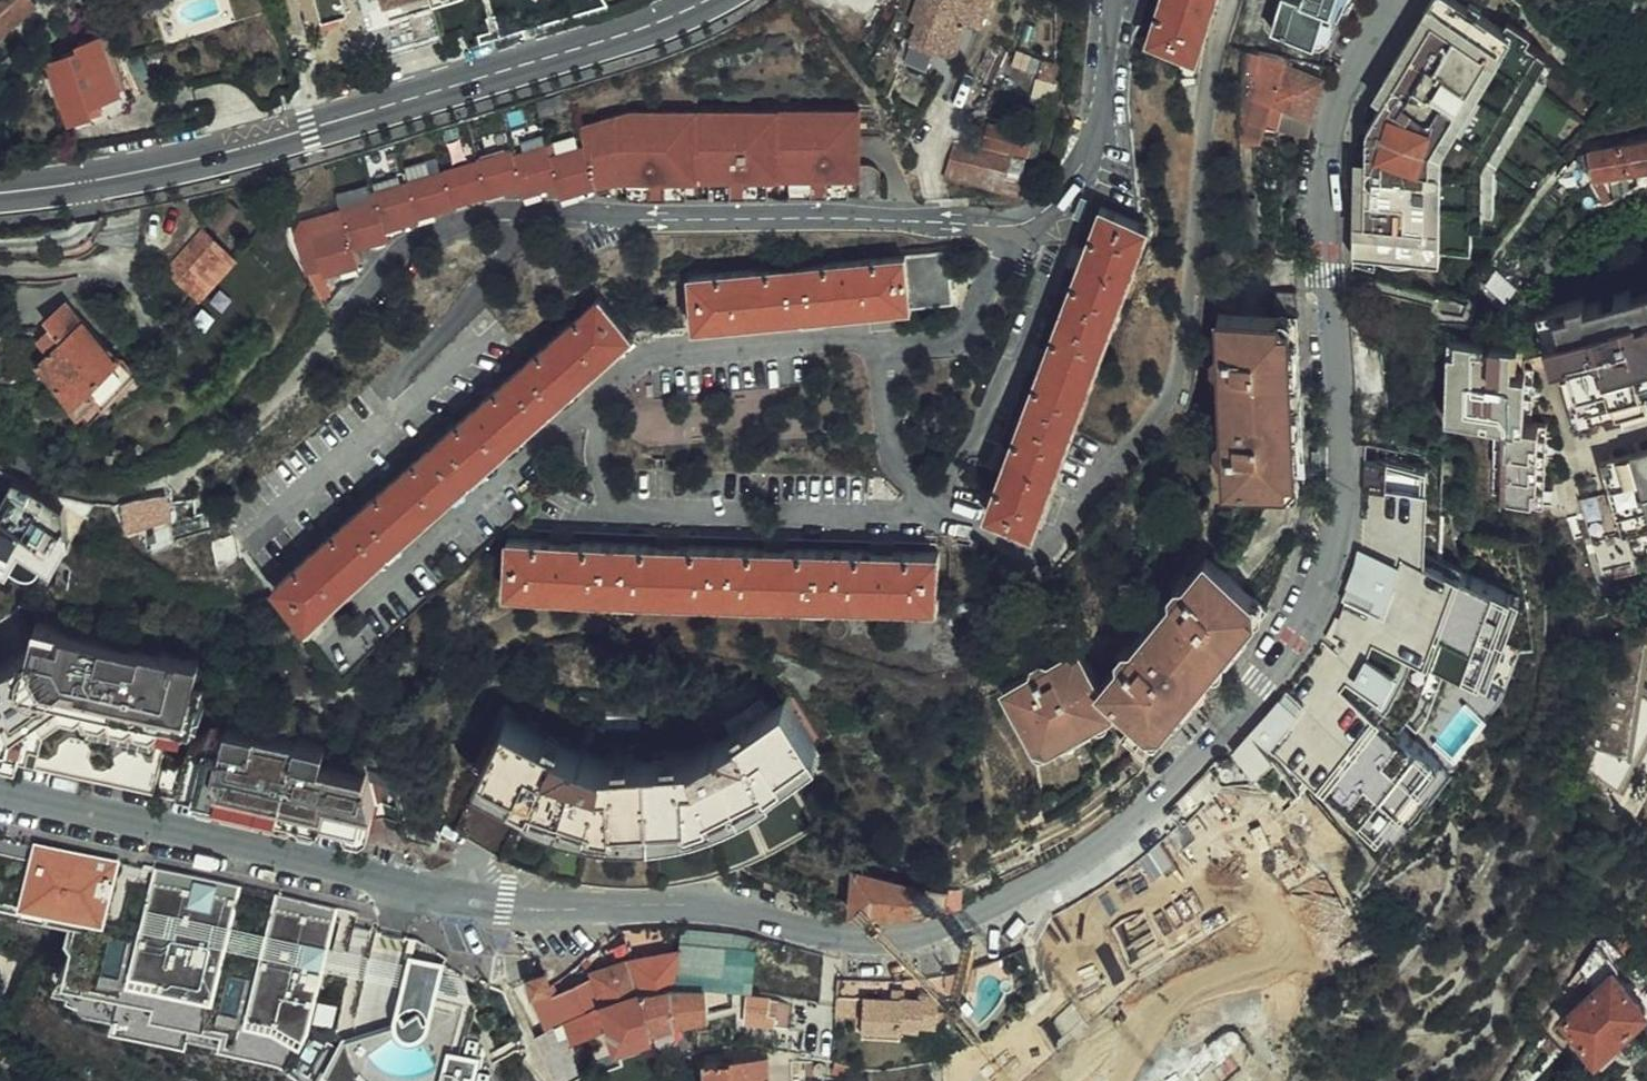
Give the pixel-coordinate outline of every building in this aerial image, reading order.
[(26,12),(17,0),(0,0),(0,30),(26,12)] [(384,16),(410,9),(419,38),(437,33),(428,3),(427,0),(379,0),(384,16)] [(428,3),(437,33),(455,27),(448,0),(427,0),(428,3)] [(455,27),(481,20),(475,0),(448,0),(455,27)] [(980,30),(990,0),(917,0),(910,21),(916,23),(909,41),(955,57),(966,25),(980,30)] [(1196,58),(1214,0),(1163,0),(1149,41),(1196,58)] [(1275,32),(1331,49),(1360,0),(1285,0),(1275,32)] [(1457,0),(1434,0),(1426,12),(1414,32),(1396,62),(1387,79),(1378,92),(1367,110),(1357,146),(1356,167),(1356,183),(1356,202),(1356,220),(1356,255),(1366,256),(1378,256),(1379,256),(1379,257),(1380,257),(1381,258),(1382,259),(1383,259),(1384,259),(1384,260),(1385,260),(1386,260),(1386,261),(1387,261),(1388,261),(1389,261),(1390,261),(1390,262),(1391,262),(1392,262),(1393,262),(1394,262),(1395,262),(1396,262),(1397,262),(1398,262),(1399,262),(1400,262),(1401,261),(1402,261),(1403,261),(1404,260),(1405,260),(1406,260),(1407,260),(1407,259),(1408,259),(1409,258),(1410,258),(1410,257),(1411,257),(1412,256),(1443,256),(1443,246),(1443,237),(1475,237),(1486,237),(1486,209),(1486,163),(1541,73),(1548,62),(1551,57),(1529,44),(1534,37),(1511,22),(1507,29),(1506,29),(1482,15),(1484,10),(1473,3),(1470,8),(1457,0)] [(466,24),(455,27),(462,44),(474,40),(466,24)] [(105,47),(101,50),(92,33),(51,54),(53,57),(42,63),(76,126),(132,99),(105,47)] [(1276,109),(1287,62),(1268,58),(1261,86),(1256,114),(1251,142),(1268,142),(1275,115),(1276,109)] [(1311,113),(1326,68),(1287,62),(1276,109),(1280,110),(1279,116),(1276,126),(1277,126),(1306,133),(1311,113)] [(1550,80),(1541,73),(1486,163),(1486,209),(1497,209),(1497,167),(1550,80)] [(627,115),(576,130),(581,146),(595,188),(624,182),(683,181),(706,181),(765,179),(786,179),(845,178),(856,177),(855,111),(627,115)] [(946,176),(1020,191),(1032,132),(991,122),(986,143),(955,136),(946,176)] [(1646,164),(1646,141),(1605,149),(1591,152),(1594,166),(1596,174),(1646,164)] [(581,146),(548,154),(556,188),(559,198),(595,188),(581,146)] [(546,147),(510,156),(518,188),(521,197),(556,188),(548,154),(546,147)] [(509,151),(474,162),(483,196),(484,197),(518,188),(510,156),(509,151)] [(474,162),(440,172),(450,205),(483,196),(474,162)] [(1632,167),(1595,184),(1602,201),(1639,184),(1632,167)] [(401,171),(366,182),(370,194),(405,184),(401,171)] [(440,172),(405,184),(414,217),(450,206),(450,205),(440,172)] [(845,178),(786,179),(787,198),(845,197),(845,178)] [(765,179),(706,181),(706,199),(765,199),(765,179)] [(683,181),(624,182),(625,200),(684,199),(683,181)] [(405,184),(370,194),(372,200),(383,232),(416,221),(414,217),(405,184)] [(372,200),(339,211),(344,227),(352,251),(386,240),(383,232),(372,200)] [(302,218),(309,238),(344,227),(339,211),(337,206),(302,218)] [(976,512),(1024,531),(1149,227),(1101,208),(976,512)] [(194,226),(160,264),(175,278),(210,240),(194,226)] [(344,227),(309,238),(322,279),(357,267),(352,251),(344,227)] [(1475,237),(1443,237),(1443,246),(1474,247),(1475,237)] [(192,294),(227,255),(210,240),(175,278),(192,294)] [(697,327),(954,302),(949,253),(692,280),(697,327)] [(320,274),(300,280),(317,312),(329,300),(320,274)] [(1497,275),(1490,286),(1516,309),(1522,298),(1497,275)] [(1539,310),(1546,334),(1549,344),(1555,364),(1558,376),(1571,418),(1573,424),(1558,429),(1572,476),(1565,478),(1575,511),(1566,514),(1573,535),(1588,530),(1591,541),(1603,580),(1631,571),(1620,537),(1646,530),(1646,293),(1635,298),(1632,289),(1617,294),(1623,311),(1607,317),(1601,299),(1588,303),(1586,297),(1539,310)] [(1230,486),(1312,483),(1312,410),(1302,292),(1278,292),(1279,317),(1222,319),(1223,352),(1218,356),(1218,366),(1224,370),(1227,434),(1222,440),(1221,448),(1228,453),(1230,486)] [(95,396),(104,406),(140,376),(111,344),(109,346),(68,301),(47,319),(53,326),(41,337),(52,350),(41,360),(81,407),(95,396)] [(279,584),(313,621),(633,338),(600,303),(279,584)] [(1534,345),(1534,349),(1549,344),(1546,334),(1515,345),(1534,345)] [(1533,384),(1533,370),(1533,363),(1528,351),(1534,349),(1534,345),(1515,345),(1514,344),(1501,343),(1464,342),(1450,341),(1447,421),(1481,423),(1480,431),(1495,432),(1492,497),(1500,498),(1499,508),(1537,509),(1538,492),(1544,493),(1545,467),(1546,439),(1546,425),(1532,425),(1532,412),(1533,384)] [(1367,455),(1363,548),(1342,608),(1323,643),(1274,705),(1253,729),(1387,835),(1407,810),(1403,807),(1421,784),(1425,787),(1444,763),(1401,729),(1421,704),(1436,663),(1479,679),(1490,650),(1487,649),(1497,622),(1500,623),(1511,593),(1441,568),(1446,458),(1367,455)] [(167,498),(122,506),(123,536),(144,533),(147,552),(173,544),(167,498)] [(511,591),(940,602),(940,551),(512,541),(511,591)] [(1126,661),(1105,686),(1082,647),(1055,663),(1046,660),(1036,665),(1036,674),(1009,689),(1039,741),(1055,744),(1119,705),(1119,697),(1141,716),(1125,735),(1149,755),(1164,737),(1168,740),(1274,608),(1211,558),(1191,581),(1184,581),(1177,589),(1178,597),(1138,646),(1131,645),(1125,654),(1126,661)] [(1524,598),(1511,593),(1500,623),(1497,622),(1487,649),(1490,650),(1479,679),(1492,684),(1524,598)] [(9,757),(10,752),(74,767),(73,771),(360,836),(367,813),(379,812),(359,745),(196,708),(204,668),(196,666),(199,650),(37,613),(32,636),(0,654),(0,754),(9,757)] [(1421,704),(1408,721),(1418,728),(1432,710),(1448,668),(1436,663),(1421,704)] [(848,798),(786,697),(714,742),(581,754),(509,717),(475,784),(452,773),(433,813),(511,854),(526,861),(541,868),(557,873),(573,877),(586,880),(605,882),(624,882),(643,882),(662,880),(680,878),(699,875),(717,871),(735,866),(751,860),(766,853),(782,846),(797,837),(811,827),(825,817),(838,807),(848,798)] [(1634,753),(1646,735),(1646,707),(1640,702),(1614,739),(1634,753)] [(1314,777),(1280,750),(1275,756),(1305,789),(1314,777)] [(1407,810),(1387,835),(1395,841),(1452,770),(1444,763),(1425,787),(1421,784),(1403,807),(1407,810)] [(1356,810),(1327,787),(1321,794),(1346,823),(1356,810)] [(26,897),(27,893),(84,906),(80,922),(71,927),(76,935),(70,961),(71,963),(93,968),(89,986),(122,994),(121,999),(193,1016),(194,1009),(286,1031),(328,1057),(348,1069),(342,1078),(348,1080),(509,1080),(498,1065),(481,1025),(468,1022),(474,999),(462,970),(443,956),(412,949),(414,938),(409,937),(410,930),(379,922),(379,910),(159,856),(159,859),(0,822),(0,891),(26,897)] [(1194,874),(1202,867),(1197,861),(1188,869),(1167,843),(1101,900),(1134,938),(1201,883),(1194,874)] [(879,911),(923,907),(939,902),(943,885),(928,880),(928,884),(859,865),(853,911),(879,911)] [(1194,874),(1201,883),(1209,876),(1202,867),(1194,874)] [(1057,933),(1085,911),(1073,890),(1043,903),(1057,933)] [(75,912),(71,927),(80,922),(84,906),(27,893),(26,897),(26,901),(75,912)] [(958,895),(939,902),(923,907),(923,918),(960,904),(958,895)] [(678,993),(708,986),(757,992),(761,952),(756,952),(757,941),(718,933),(682,933),(682,963),(682,964),(678,993)] [(595,969),(634,960),(627,934),(591,959),(595,969)] [(1638,999),(1618,976),(1623,970),(1597,946),(1580,972),(1596,989),(1564,1018),(1597,1055),(1646,1011),(1646,991),(1638,999)] [(534,988),(550,1023),(646,1001),(635,963),(634,960),(595,969),(599,978),(559,997),(553,983),(535,988),(534,988)] [(342,1078),(348,1069),(328,1057),(286,1031),(194,1009),(193,1016),(121,999),(122,994),(89,986),(93,968),(71,963),(70,961),(67,961),(58,976),(77,981),(87,993),(92,997),(118,1003),(116,1014),(190,1032),(192,1024),(281,1046),(336,1080),(348,1080),(342,1078)] [(977,975),(973,961),(939,971),(939,987),(917,987),(917,993),(915,993),(915,992),(899,992),(899,994),(863,994),(863,1023),(904,1024),(904,1021),(919,1022),(919,1018),(938,1018),(938,992),(948,991),(948,985),(977,975)] [(635,963),(646,1001),(678,993),(682,964),(682,963),(635,963)] [(535,988),(553,983),(549,970),(531,974),(535,988)] [(710,1010),(708,986),(678,993),(646,1001),(654,1034),(679,1027),(677,1019),(695,1014),(710,1010)] [(746,999),(745,1025),(776,1026),(777,1002),(746,999)] [(618,1044),(654,1034),(646,1001),(550,1023),(539,1032),(563,1078),(589,1064),(577,1037),(613,1023),(618,1044)] [(710,1010),(695,1014),(698,1021),(712,1018),(710,1010)] [(528,1030),(518,1012),(505,1030),(521,1039),(528,1030)] [(863,1034),(904,1034),(904,1024),(863,1023),(863,1034)] [(793,1051),(770,1047),(771,1055),(709,1060),(710,1080),(795,1080),(793,1051)]
